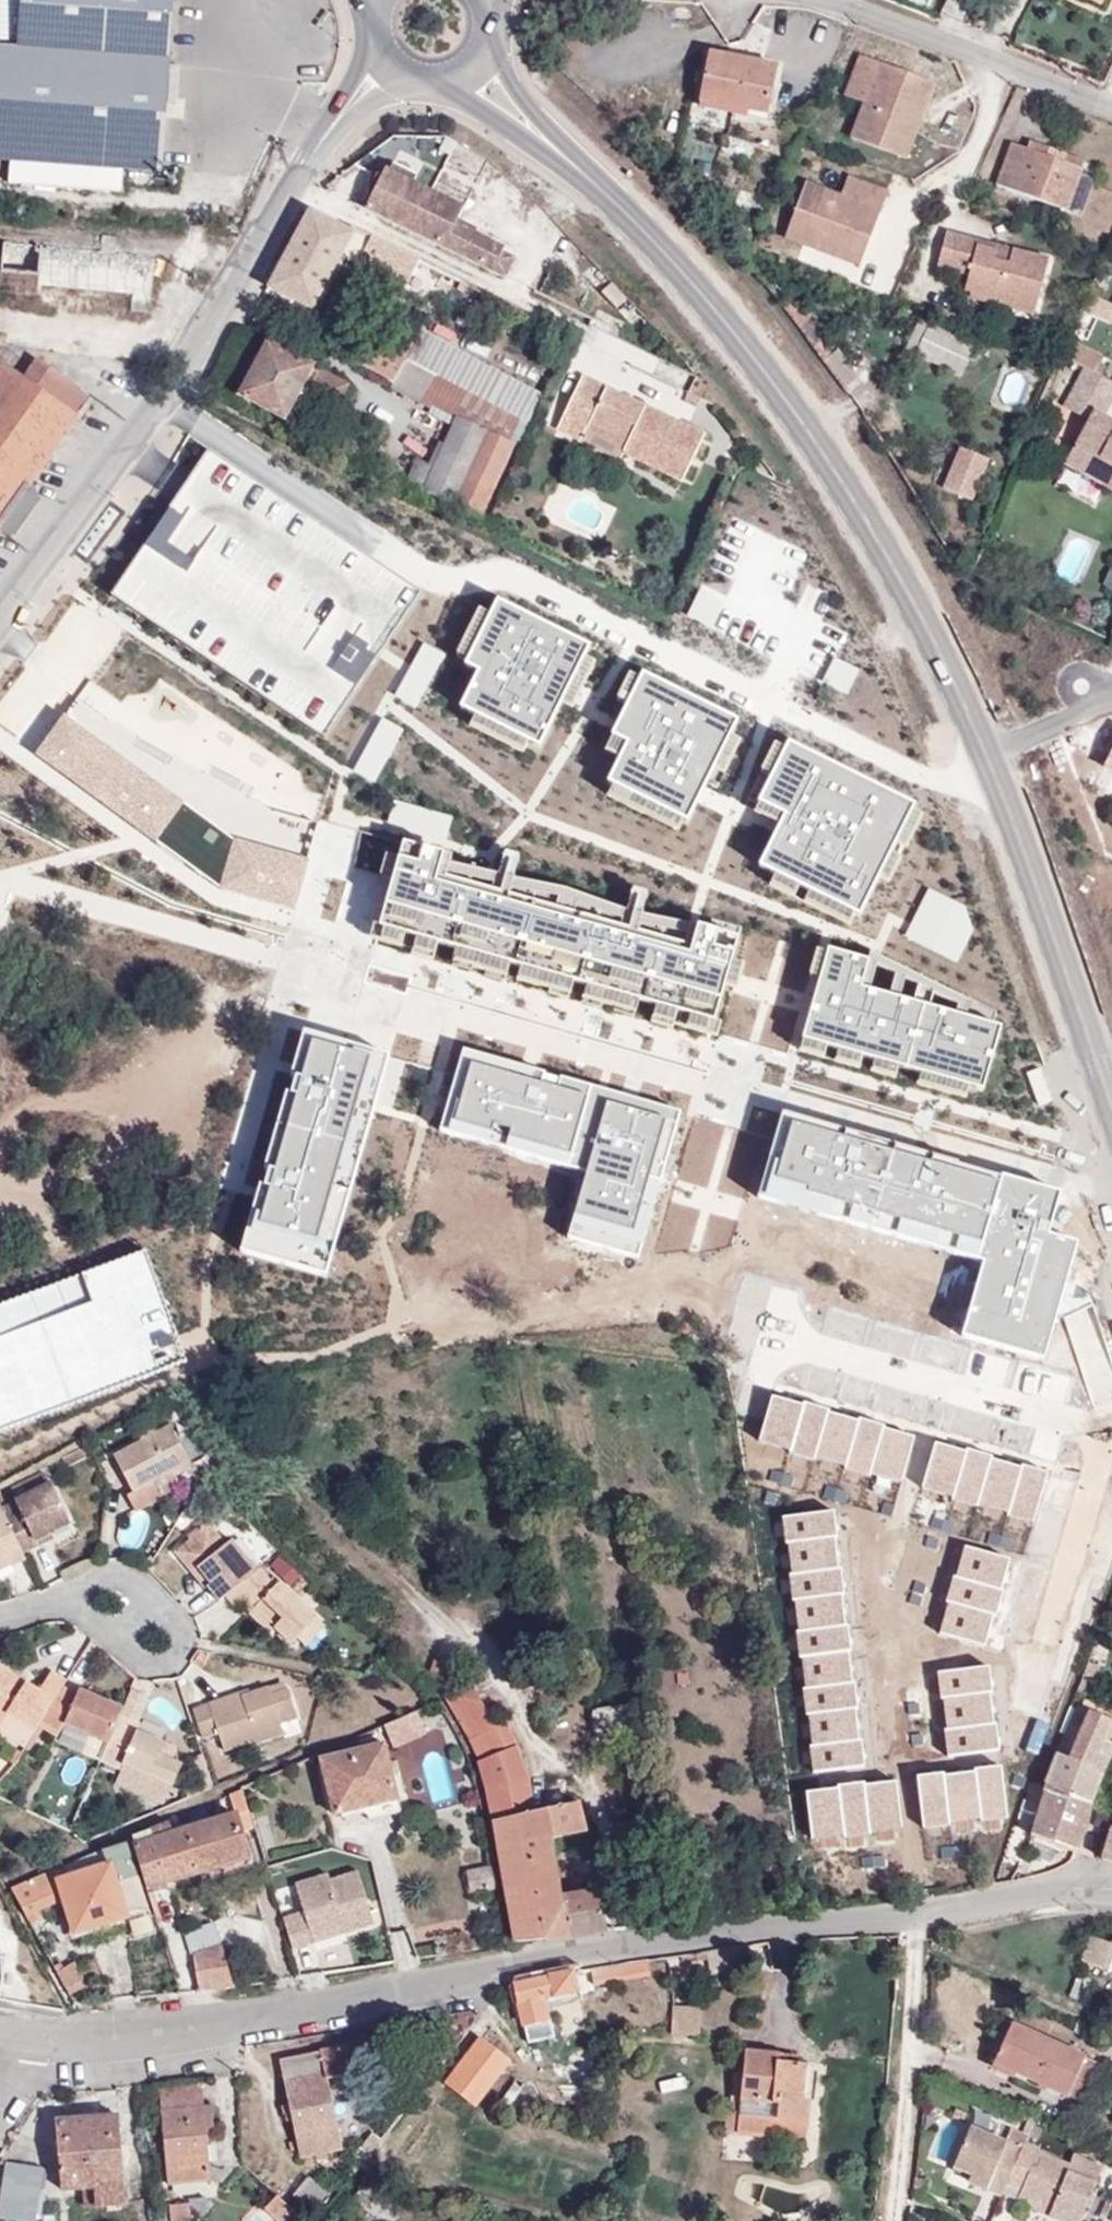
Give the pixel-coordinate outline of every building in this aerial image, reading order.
[(162,172),(174,0),(0,0),(0,160),(162,172)] [(710,54),(700,101),(746,111),(767,115),(777,67),(710,54)] [(907,159),(917,131),(904,126),(921,80),(859,57),(846,95),(864,105),(852,139),(907,159)] [(904,126),(917,131),(935,85),(921,80),(904,126)] [(746,111),(700,101),(699,108),(746,116),(746,111)] [(1026,149),(1081,171),(1084,162),(1030,141),(1026,149)] [(998,185),(1064,211),(1081,171),(1026,149),(1013,143),(998,185)] [(416,176),(389,163),(385,170),(412,183),(416,176)] [(412,183),(385,170),(365,209),(493,272),(502,254),(504,249),(454,225),(463,208),(412,183)] [(1081,171),(1064,211),(1080,217),(1095,175),(1081,171)] [(786,238),(814,249),(820,236),(865,252),(888,192),(849,178),(842,197),(807,184),(786,238)] [(420,262),(351,227),(348,233),(310,214),(272,286),(313,307),(338,258),(357,266),(353,274),(400,299),(420,262)] [(1049,259),(1013,250),(1010,263),(995,259),(995,251),(976,246),(977,240),(947,232),(938,266),(969,275),(965,291),(998,299),(997,305),(1034,315),(1049,259)] [(820,236),(814,249),(859,267),(865,252),(820,236)] [(1010,263),(1013,250),(977,240),(976,246),(995,251),(995,259),(1010,263)] [(41,247),(4,243),(1,272),(39,275),(41,247)] [(41,247),(39,275),(1,272),(0,282),(0,299),(150,313),(155,257),(41,247)] [(514,259),(502,254),(493,272),(505,278),(514,259)] [(906,349),(939,365),(953,335),(920,320),(906,349)] [(407,358),(406,360),(465,390),(481,363),(421,332),(407,358)] [(953,335),(939,365),(960,375),(974,345),(953,335)] [(1102,358),(1068,341),(1061,356),(1095,371),(1102,358)] [(376,342),(364,367),(393,383),(406,360),(407,358),(376,342)] [(347,387),(268,345),(240,396),(284,419),(300,390),(334,409),(347,387)] [(13,532),(36,501),(29,487),(76,421),(76,418),(91,397),(40,359),(24,382),(0,364),(0,528),(13,532)] [(509,441),(522,421),(465,390),(406,360),(393,383),(391,387),(457,420),(458,418),(509,441)] [(533,427),(546,398),(481,363),(465,390),(522,421),(533,427)] [(1111,394),(1111,382),(1085,368),(1078,380),(1111,394)] [(583,376),(559,422),(583,433),(589,420),(629,440),(623,452),(682,481),(704,436),(583,376)] [(1111,399),(1111,394),(1078,380),(1064,407),(1088,420),(1065,462),(1111,487),(1111,421),(1102,416),(1111,399)] [(458,418),(457,420),(435,468),(419,461),(407,484),(480,518),(514,444),(509,441),(458,418)] [(583,433),(559,422),(556,428),(620,460),(623,452),(629,440),(589,420),(583,433)] [(943,488),(972,501),(990,460),(961,448),(943,488)] [(208,456),(111,597),(320,740),(417,599),(208,456)] [(538,749),(560,703),(570,708),(592,663),(583,658),(589,646),(497,602),(490,615),(479,610),(457,655),(469,661),(465,668),(476,673),(459,710),(474,717),(468,730),(521,756),(527,744),(538,749)] [(443,655),(424,644),(393,696),(413,708),(443,655)] [(642,675),(639,681),(628,676),(617,698),(628,704),(603,753),(619,761),(608,782),(614,785),(608,799),(678,833),(685,820),(686,821),(705,782),(717,787),(740,741),(728,735),(735,721),(642,675)] [(185,800),(63,712),(34,754),(156,842),(219,887),(294,908),(307,857),(238,837),(185,800)] [(402,729),(383,718),(352,770),(372,782),(402,729)] [(777,874),(771,886),(848,924),(854,912),(859,915),(877,879),(887,884),(901,859),(890,853),(896,842),(906,847),(921,815),(911,810),(913,806),(787,745),(784,750),(774,745),(760,772),(771,778),(758,804),(753,814),(779,827),(760,866),(777,874)] [(1102,766),(1111,772),(1111,748),(1102,766)] [(399,798),(392,820),(447,838),(454,816),(399,798)] [(267,808),(261,831),(306,843),(313,821),(267,808)] [(740,941),(400,855),(376,949),(717,1035),(740,941)] [(929,888),(908,938),(960,959),(981,909),(929,888)] [(867,960),(828,949),(802,1042),(981,1091),(999,1025),(860,987),(867,960)] [(386,1055),(299,1032),(241,1254),(327,1277),(386,1055)] [(679,1112),(460,1053),(438,1132),(583,1172),(564,1242),(639,1262),(657,1193),(679,1112)] [(1059,1191),(777,1113),(753,1199),(982,1262),(961,1337),(1044,1360),(1077,1243),(1047,1234),(1059,1191)] [(0,1303),(0,1431),(185,1362),(143,1250),(0,1303)] [(804,1405),(771,1396),(758,1444),(789,1453),(788,1457),(811,1463),(812,1459),(845,1468),(843,1472),(869,1479),(870,1475),(901,1484),(913,1438),(884,1430),(885,1426),(859,1418),(858,1422),(827,1414),(828,1410),(804,1404),(804,1405)] [(136,1510),(162,1496),(154,1480),(173,1470),(189,1461),(170,1424),(112,1454),(133,1491),(127,1495),(136,1510)] [(966,1452),(933,1443),(920,1491),(951,1500),(950,1504),(973,1510),(974,1506),(1007,1515),(1005,1520),(1031,1527),(1046,1473),(1021,1466),(1020,1469),(989,1461),(990,1458),(966,1451),(966,1452)] [(154,1480),(162,1496),(180,1486),(173,1470),(154,1480)] [(22,1512),(6,1519),(22,1552),(37,1544),(35,1539),(51,1531),(70,1521),(51,1483),(16,1500),(22,1512)] [(16,1500),(1,1508),(6,1519),(22,1512),(16,1500)] [(1,1508),(0,1508),(0,1569),(11,1564),(25,1558),(22,1552),(6,1519),(1,1508)] [(834,1512),(783,1518),(786,1545),(788,1545),(791,1574),(789,1574),(792,1601),(795,1601),(799,1633),(796,1634),(799,1659),(802,1659),(805,1689),(803,1690),(806,1718),(808,1718),(811,1746),(809,1746),(812,1773),(865,1767),(862,1741),(857,1742),(854,1710),(857,1710),(855,1685),(852,1686),(848,1652),(851,1652),(848,1627),(843,1627),(840,1597),(844,1596),(841,1569),(836,1570),(832,1537),(837,1537),(834,1512)] [(206,1586),(218,1601),(226,1594),(257,1570),(232,1539),(226,1544),(207,1521),(187,1535),(190,1539),(175,1551),(190,1570),(196,1567),(209,1583),(206,1586)] [(53,1536),(51,1531),(35,1539),(37,1544),(53,1536)] [(1010,1561),(965,1548),(956,1577),(953,1576),(945,1602),(948,1603),(939,1635),(985,1649),(994,1616),(991,1615),(998,1592),(1001,1593),(1010,1561)] [(0,1569),(0,1579),(14,1571),(11,1564),(0,1569)] [(196,1567),(190,1570),(204,1587),(206,1586),(209,1583),(196,1567)] [(271,1580),(260,1567),(257,1570),(226,1594),(238,1608),(244,1604),(251,1610),(249,1613),(271,1632),(274,1627),(292,1643),(297,1638),(317,1617),(275,1576),(271,1580)] [(325,1625),(317,1617),(297,1638),(305,1645),(325,1625)] [(1060,1703),(1075,1664),(1044,1652),(1030,1692),(1060,1703)] [(66,1679),(51,1671),(39,1690),(0,1667),(0,1726),(8,1713),(36,1729),(39,1723),(56,1696),(63,1685),(66,1679)] [(990,1667),(937,1672),(940,1700),(943,1700),(946,1730),(943,1731),(946,1759),(999,1754),(996,1726),(993,1726),(990,1694),(993,1694),(990,1667)] [(446,1696),(469,1740),(495,1722),(482,1703),(496,1692),(481,1671),(446,1696)] [(77,1694),(63,1685),(56,1696),(71,1706),(77,1694)] [(240,1693),(208,1703),(213,1719),(196,1724),(200,1739),(218,1733),(224,1750),(234,1747),(237,1754),(255,1748),(253,1743),(284,1734),(280,1724),(297,1717),(288,1688),(272,1693),(268,1686),(241,1695),(240,1693)] [(119,1714),(122,1706),(79,1689),(77,1694),(71,1706),(56,1696),(39,1723),(44,1727),(58,1736),(64,1724),(107,1742),(119,1714)] [(213,1719),(208,1703),(191,1708),(196,1724),(213,1719)] [(634,1729),(629,1704),(592,1711),(596,1735),(634,1729)] [(1101,1772),(1111,1750),(1111,1747),(1109,1745),(1111,1737),(1111,1721),(1091,1711),(1081,1732),(1069,1726),(1058,1753),(1101,1772)] [(139,1723),(119,1714),(107,1742),(100,1759),(119,1768),(122,1763),(172,1785),(181,1764),(171,1759),(158,1753),(162,1742),(136,1730),(139,1723)] [(469,1740),(487,1788),(529,1780),(518,1749),(504,1716),(495,1722),(469,1740)] [(36,1729),(25,1746),(29,1749),(44,1727),(39,1723),(36,1729)] [(176,1748),(162,1742),(158,1753),(171,1759),(176,1748)] [(334,1814),(365,1807),(398,1799),(389,1763),(383,1743),(320,1758),(334,1814)] [(1058,1753),(1046,1783),(1089,1803),(1101,1772),(1058,1753)] [(396,1761),(389,1763),(398,1799),(405,1797),(396,1761)] [(1013,1810),(1007,1763),(976,1767),(976,1764),(949,1768),(949,1771),(916,1776),(923,1823),(956,1818),(956,1815),(980,1811),(980,1815),(1013,1810)] [(487,1788),(493,1820),(536,1809),(529,1780),(487,1788)] [(901,1828),(895,1781),(864,1785),(864,1782),(837,1786),(837,1789),(804,1794),(811,1841),(844,1836),(844,1833),(868,1829),(868,1833),(901,1828)] [(1046,1783),(1031,1835),(1075,1851),(1084,1828),(1089,1803),(1046,1783)] [(253,1826),(241,1786),(229,1792),(237,1812),(193,1826),(189,1808),(183,1811),(187,1826),(200,1873),(252,1857),(243,1831),(253,1826)] [(398,1799),(365,1807),(368,1820),(401,1812),(398,1799)] [(571,1935),(607,1929),(598,1888),(563,1895),(554,1839),(584,1831),(577,1801),(536,1809),(493,1820),(515,1941),(571,1935)] [(148,1889),(200,1873),(187,1826),(176,1830),(172,1819),(131,1835),(133,1841),(148,1889)] [(1111,1862),(1111,1827),(1101,1859),(1111,1862)] [(147,1908),(154,1907),(148,1889),(133,1841),(103,1850),(108,1864),(58,1880),(55,1869),(11,1887),(30,1920),(47,1913),(65,1905),(75,1931),(126,1915),(147,1908)] [(103,1850),(55,1869),(58,1880),(108,1864),(103,1850)] [(254,1867),(252,1857),(200,1873),(203,1883),(254,1867)] [(496,1888),(491,1866),(466,1871),(470,1893),(496,1888)] [(327,1873),(295,1883),(303,1911),(283,1917),(292,1947),(314,1940),(312,1933),(342,1924),(344,1931),(373,1922),(358,1870),(329,1879),(327,1873)] [(155,1932),(147,1908),(126,1915),(134,1939),(155,1932)] [(74,2004),(89,2002),(68,1965),(73,1962),(47,1913),(30,1920),(74,2004)] [(193,1952),(221,1944),(215,1923),(188,1931),(193,1952)] [(314,1940),(344,1931),(342,1924),(312,1933),(314,1940)] [(1103,1968),(1111,1943),(1091,1936),(1082,1960),(1103,1968)] [(198,1990),(234,1986),(230,1974),(221,1944),(193,1952),(198,1990)] [(743,1972),(739,1947),(708,1952),(711,1976),(743,1972)] [(578,1991),(574,1970),(515,1983),(516,1988),(524,2024),(547,2018),(543,1999),(578,1991)] [(234,1986),(245,1985),(243,1972),(230,1974),(234,1986)] [(1086,2104),(1103,2066),(1011,2024),(994,2062),(1086,2104)] [(1107,2035),(1100,2051),(1111,2057),(1111,2037),(1107,2035)] [(477,2104),(508,2061),(481,2040),(448,2083),(477,2104)] [(370,2070),(365,2042),(280,2061),(300,2156),(342,2147),(328,2080),(370,2070)] [(778,2053),(746,2050),(738,2133),(807,2140),(814,2065),(778,2063),(778,2053)] [(212,2181),(202,2078),(159,2083),(169,2185),(212,2181)] [(125,2205),(119,2115),(57,2120),(62,2191),(96,2189),(97,2207),(125,2205)] [(969,2182),(1002,2196),(1008,2184),(1024,2144),(1027,2137),(1010,2130),(1005,2143),(971,2127),(954,2167),(972,2175),(969,2182)] [(1008,2184),(1023,2190),(1018,2202),(1063,2220),(1081,2220),(1097,2185),(1071,2172),(1072,2167),(1038,2154),(1039,2150),(1024,2144),(1008,2184)] [(1071,2172),(1097,2185),(1103,2169),(1076,2157),(1072,2167),(1071,2172)] [(43,2168),(8,2163),(0,2211),(0,2219),(16,2220),(35,2220),(43,2168)] [(374,2213),(394,2192),(369,2179),(354,2199),(374,2213)] [(303,2218),(277,2195),(269,2206),(285,2220),(300,2220),(303,2218)]
